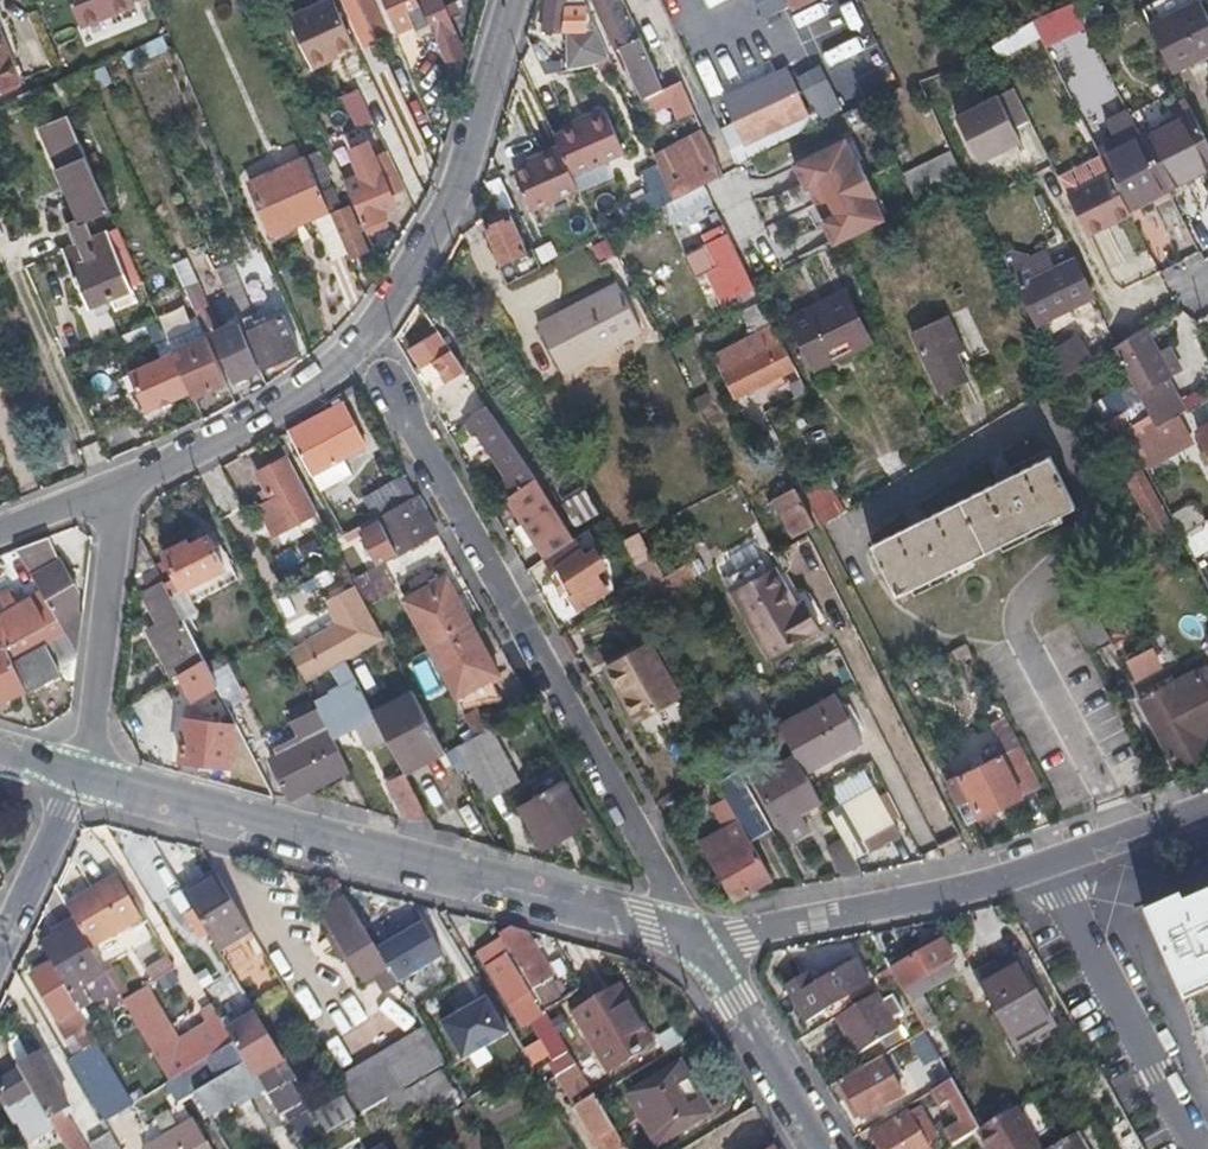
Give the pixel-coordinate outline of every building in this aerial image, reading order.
[(82,20),(131,0),(73,0),(82,20)] [(356,41),(336,0),(319,0),(287,15),(312,67),(327,59),(325,55),(356,41)] [(376,39),(357,0),(348,0),(343,2),(363,45),(376,39)] [(376,39),(412,22),(415,27),(428,22),(418,0),(357,0),(376,39)] [(444,58),(463,50),(441,0),(418,0),(428,22),(444,58)] [(546,16),(566,15),(566,25),(587,25),(585,2),(566,2),(566,0),(545,0),(546,16)] [(623,0),(606,0),(595,5),(613,45),(637,34),(623,0)] [(790,15),(811,4),(809,0),(783,0),(790,15)] [(1197,56),(1207,51),(1207,17),(1201,2),(1152,26),(1173,68),(1197,56)] [(989,46),(1001,62),(1036,36),(1025,20),(989,46)] [(645,50),(637,34),(613,45),(621,61),(626,59),(645,50)] [(17,76),(0,37),(0,83),(17,76)] [(646,93),(661,87),(645,50),(626,59),(642,95),(646,93)] [(608,52),(597,58),(604,72),(615,67),(608,52)] [(982,56),(963,67),(967,74),(986,63),(982,56)] [(796,72),(812,119),(837,110),(821,64),(796,72)] [(783,75),(759,85),(780,128),(802,118),(783,75)] [(667,101),(675,117),(692,109),(679,80),(661,87),(667,101)] [(780,128),(759,85),(717,104),(736,147),(780,128)] [(337,95),(352,129),(371,120),(356,87),(337,95)] [(667,101),(661,87),(646,93),(652,108),(667,101)] [(1015,90),(954,118),(976,164),(1020,144),(1014,130),(1031,122),(1015,90)] [(588,118),(555,134),(559,143),(572,172),(625,147),(605,103),(585,112),(588,118)] [(1169,189),(1207,170),(1207,140),(1193,109),(1142,134),(1169,189)] [(701,178),(702,180),(718,173),(698,131),(683,137),(701,178)] [(823,246),(880,220),(841,134),(784,160),(823,246)] [(1126,211),(1169,189),(1142,134),(1099,156),(1108,174),(1126,211)] [(666,180),(673,195),(702,180),(701,178),(683,137),(653,151),(666,180)] [(343,179),(365,230),(387,221),(377,198),(388,193),(387,192),(405,185),(388,149),(372,157),(365,141),(347,148),(359,174),(343,179)] [(572,172),(559,143),(541,151),(544,157),(515,171),(532,208),(578,185),(572,172)] [(61,218),(72,242),(89,234),(84,222),(91,219),(90,214),(109,207),(108,206),(81,144),(52,157),(75,213),(61,218)] [(948,150),(899,171),(911,198),(960,177),(948,150)] [(271,231),(327,206),(305,155),(248,181),(271,231)] [(1126,211),(1108,174),(1065,193),(1085,235),(1129,216),(1126,211)] [(625,200),(632,216),(673,195),(666,180),(625,200)] [(347,203),(334,209),(352,254),(368,246),(347,203)] [(659,212),(624,234),(635,253),(671,230),(659,212)] [(509,214),(485,224),(501,259),(524,248),(509,214)] [(72,242),(62,246),(86,302),(129,283),(105,228),(89,234),(72,242)] [(752,281),(727,230),(684,252),(695,274),(706,269),(721,299),(753,284),(752,281)] [(1087,295),(1069,260),(1013,288),(1018,298),(1031,325),(1087,295)] [(226,301),(241,295),(229,263),(214,269),(226,301)] [(615,280),(538,323),(562,368),(639,326),(615,280)] [(844,294),(789,321),(813,368),(867,342),(844,294)] [(791,364),(760,297),(739,308),(746,322),(750,320),(764,348),(751,354),(741,336),(710,353),(730,394),(791,364)] [(243,332),(259,366),(298,349),(283,314),(243,332)] [(945,316),(909,333),(936,391),(964,377),(953,351),(961,348),(945,316)] [(236,377),(259,366),(243,332),(238,321),(214,332),(236,377)] [(1166,374),(1138,325),(1122,336),(1112,342),(1107,345),(1137,400),(1144,411),(1151,425),(1171,414),(1179,409),(1161,377),(1166,374)] [(463,371),(436,330),(406,347),(418,367),(429,360),(443,383),(463,371)] [(189,389),(192,395),(226,379),(205,334),(171,349),(172,351),(189,389)] [(1045,352),(1058,378),(1078,365),(1087,359),(1070,334),(1045,352)] [(189,389),(172,351),(128,371),(145,409),(189,389)] [(343,400),(286,430),(310,474),(366,444),(343,400)] [(1144,411),(1137,400),(1107,416),(1108,418),(1123,445),(1129,441),(1120,425),(1144,411)] [(470,415),(462,426),(470,438),(479,433),(507,477),(497,483),(506,496),(532,478),(500,429),(485,405),(470,415)] [(1151,425),(1144,411),(1120,425),(1129,441),(1142,466),(1167,453),(1163,446),(1151,425)] [(1183,435),(1171,414),(1151,425),(1163,446),(1183,435)] [(1123,445),(1108,418),(1092,427),(1107,453),(1123,445)] [(1194,430),(1207,455),(1207,421),(1194,430)] [(907,523),(869,541),(896,594),(1074,506),(1048,454),(1011,472),(1007,465),(992,472),(996,479),(922,515),(919,508),(903,516),(907,523)] [(316,512),(286,456),(258,471),(271,499),(258,505),(274,534),(316,512)] [(1146,523),(1162,516),(1148,489),(1137,470),(1121,478),(1146,523)] [(802,484),(821,522),(843,508),(823,473),(802,484)] [(375,515),(405,498),(394,478),(363,495),(374,515),(375,515)] [(506,496),(503,498),(516,518),(529,546),(539,559),(542,558),(570,538),(532,478),(506,496)] [(791,486),(771,496),(789,530),(808,520),(791,486)] [(572,527),(595,514),(581,489),(558,502),(572,527)] [(435,530),(414,493),(405,498),(375,515),(378,519),(360,530),(377,563),(380,561),(435,530)] [(1194,558),(1207,549),(1207,518),(1202,521),(1190,501),(1168,515),(1194,558)] [(65,631),(77,650),(82,610),(75,610),(76,590),(48,535),(14,548),(40,590),(56,617),(65,631)] [(166,559),(155,565),(183,618),(196,611),(190,600),(236,576),(229,563),(224,566),(208,536),(190,545),(187,540),(163,552),(166,559)] [(155,565),(140,537),(133,588),(146,593),(164,629),(149,637),(169,677),(179,671),(203,657),(183,618),(155,565)] [(570,538),(542,558),(575,608),(604,589),(593,572),(582,556),(572,541),(570,538)] [(636,566),(646,584),(683,562),(673,545),(636,566)] [(582,556),(593,572),(602,566),(591,550),(582,556)] [(362,572),(376,598),(394,589),(380,561),(377,563),(362,572)] [(646,584),(634,591),(643,606),(691,576),(683,562),(646,584)] [(793,611),(787,602),(766,566),(724,590),(764,656),(813,628),(801,607),(793,611)] [(362,572),(351,578),(354,583),(365,604),(376,598),(362,572)] [(402,598),(429,647),(471,623),(444,575),(402,598)] [(303,643),(288,650),(305,682),(345,659),(383,638),(365,604),(354,583),(321,600),(334,624),(302,642),(303,643)] [(56,617),(40,590),(0,611),(0,635),(3,642),(4,645),(56,617)] [(1059,600),(1087,651),(1107,641),(1079,590),(1059,600)] [(795,597),(787,602),(793,611),(801,607),(795,597)] [(471,623),(429,647),(455,694),(462,691),(468,704),(501,695),(489,677),(498,672),(471,623)] [(25,687),(76,662),(77,650),(65,631),(12,661),(25,687)] [(25,687),(12,661),(9,656),(4,645),(3,642),(0,644),(0,699),(25,687)] [(646,642),(603,666),(633,719),(676,694),(646,642)] [(1145,647),(1125,659),(1134,676),(1155,664),(1145,647)] [(210,671),(209,669),(203,657),(179,671),(192,695),(216,683),(210,671)] [(1194,669),(1207,695),(1207,666),(1206,662),(1194,669)] [(423,696),(436,690),(425,663),(412,669),(423,696)] [(227,664),(210,671),(216,683),(227,704),(244,696),(227,664)] [(1194,669),(1138,700),(1176,765),(1207,747),(1207,743),(1202,734),(1207,731),(1207,695),(1194,669)] [(776,724),(756,690),(747,674),(722,689),(742,723),(752,718),(768,745),(783,737),(776,725),(776,724)] [(314,700),(317,706),(330,731),(351,719),(365,745),(384,735),(371,710),(355,679),(314,700)] [(384,735),(399,764),(439,743),(411,690),(371,710),(384,735)] [(462,691),(455,694),(461,706),(468,704),(462,691)] [(793,753),(802,769),(861,735),(835,691),(776,724),(776,725),(783,737),(793,753)] [(471,735),(487,726),(475,704),(459,713),(471,735)] [(271,756),(290,794),(302,789),(348,766),(330,731),(317,706),(291,721),(301,742),(271,756)] [(161,756),(260,767),(236,721),(166,713),(161,756)] [(455,745),(483,798),(517,780),(487,726),(471,735),(455,745)] [(944,780),(966,823),(1040,784),(1018,741),(944,780)] [(818,797),(814,790),(802,769),(793,753),(753,775),(788,836),(805,826),(796,810),(818,797)] [(706,856),(731,898),(769,875),(748,839),(770,827),(751,793),(737,769),(715,781),(724,795),(711,803),(725,826),(722,828),(731,842),(706,856)] [(387,780),(405,818),(426,817),(403,771),(387,780)] [(561,781),(519,805),(543,845),(585,821),(561,781)] [(826,810),(842,838),(852,855),(864,848),(856,835),(887,817),(870,786),(826,810)] [(856,835),(864,848),(895,830),(887,817),(856,835)] [(698,841),(706,856),(731,842),(722,828),(698,841)] [(843,875),(861,871),(852,855),(842,838),(827,846),(843,875)] [(206,855),(172,874),(209,934),(242,916),(206,855)] [(114,876),(65,906),(75,924),(89,947),(128,924),(132,931),(147,921),(136,900),(130,903),(114,876)] [(1188,902),(1185,899),(1150,914),(1186,998),(1207,988),(1207,893),(1188,902)] [(389,968),(346,897),(323,910),(362,977),(374,971),(391,1002),(396,1000),(405,995),(389,968)] [(75,924),(39,946),(50,964),(76,1008),(113,988),(89,947),(75,924)] [(524,928),(509,924),(497,931),(501,937),(543,1008),(561,998),(548,976),(552,974),(524,928)] [(543,1008),(501,937),(477,951),(520,1026),(529,1022),(551,1058),(568,1049),(543,1008)] [(945,938),(891,968),(898,979),(927,1028),(939,1021),(917,984),(957,960),(945,938)] [(422,949),(389,968),(405,995),(421,1021),(424,1027),(428,1034),(434,1044),(467,1024),(438,978),(422,949)] [(148,989),(175,979),(167,956),(140,966),(148,989)] [(809,1020),(875,984),(861,961),(822,980),(816,972),(790,985),(809,1020)] [(69,1034),(78,1050),(95,1040),(76,1008),(50,964),(28,977),(55,1022),(63,1017),(72,1033),(69,1034)] [(1023,964),(985,987),(1015,1040),(1053,1018),(1023,964)] [(619,984),(573,1009),(607,1070),(653,1043),(619,984)] [(877,992),(836,1018),(857,1056),(887,1040),(892,1049),(908,1039),(902,1029),(900,1030),(894,1019),(902,1014),(894,998),(882,1003),(877,992)] [(405,995),(396,1000),(414,1033),(424,1027),(421,1021),(405,995)] [(255,1011),(227,1029),(234,1041),(262,1089),(277,1115),(299,1102),(283,1077),(278,1080),(265,1058),(279,1050),(255,1011)] [(227,1029),(218,1014),(151,1052),(167,1079),(181,1069),(221,1048),(234,1041),(227,1029)] [(386,1097),(444,1061),(434,1044),(428,1034),(344,1084),(361,1112),(386,1097)] [(78,1050),(65,1057),(101,1117),(130,1099),(95,1040),(78,1050)] [(250,1097),(262,1089),(234,1041),(221,1048),(232,1069),(194,1092),(208,1115),(246,1092),(250,1097)] [(66,1148),(84,1148),(65,1117),(68,1115),(63,1107),(69,1103),(40,1052),(18,1065),(20,1068),(48,1118),(53,1127),(66,1148)] [(882,1055),(841,1079),(864,1120),(905,1094),(882,1055)] [(679,1060),(629,1090),(659,1141),(711,1110),(679,1060)] [(20,1068),(0,1081),(0,1083),(11,1102),(7,1105),(16,1122),(20,1120),(32,1140),(53,1127),(48,1118),(20,1068)] [(440,1069),(403,1091),(414,1109),(451,1087),(440,1069)] [(956,1077),(934,1090),(943,1104),(951,1099),(961,1117),(945,1128),(954,1142),(980,1126),(984,1124),(956,1077)] [(594,1093),(577,1103),(605,1148),(628,1148),(594,1093)] [(329,1132),(355,1116),(344,1099),(318,1115),(329,1132)] [(993,1148),(1043,1148),(1016,1104),(984,1124),(980,1126),(993,1148)] [(911,1110),(874,1132),(883,1148),(935,1148),(911,1110)] [(143,1147),(144,1148),(210,1148),(193,1119),(143,1147)] [(1132,1123),(1108,1137),(1114,1148),(1147,1148),(1132,1123)] [(108,1129),(87,1142),(91,1148),(119,1148),(108,1129)] [(1074,1130),(1043,1148),(1085,1148),(1074,1130)]
